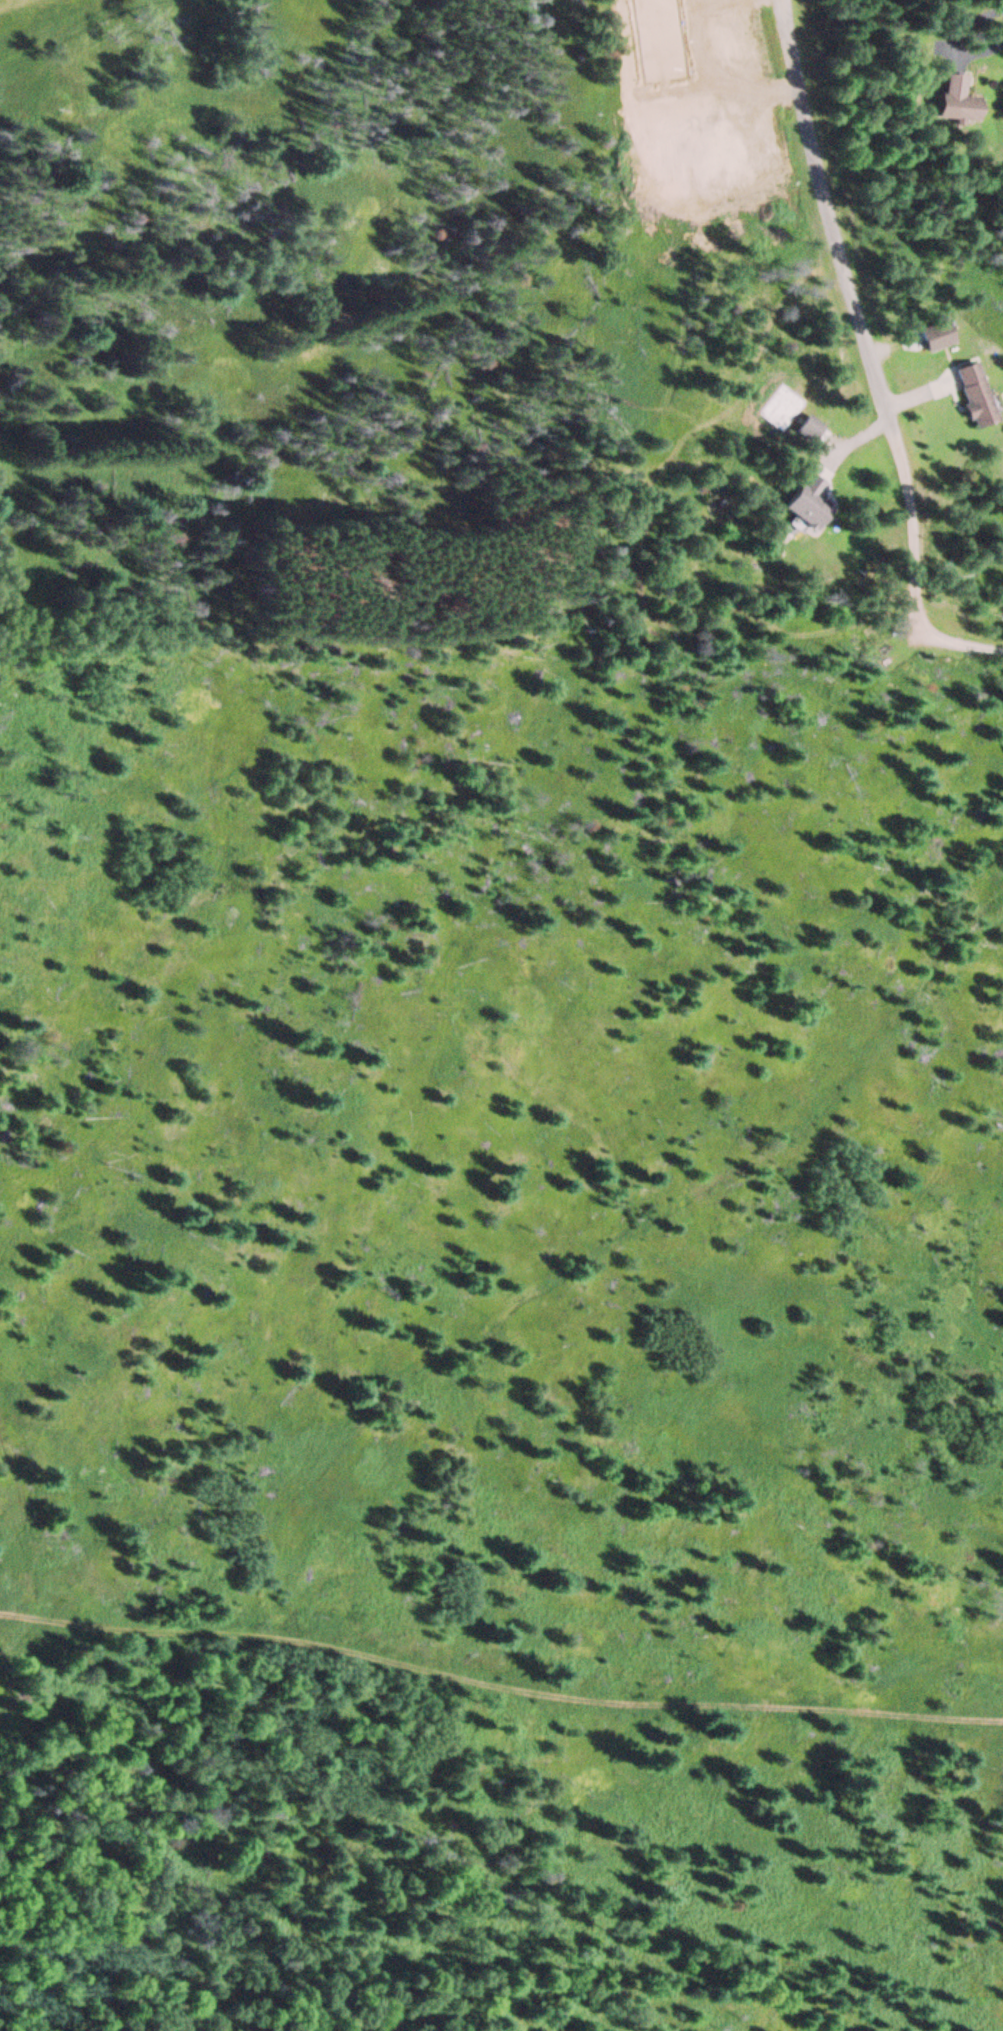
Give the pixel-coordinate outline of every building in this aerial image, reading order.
[(976,99),(960,98),(962,77),(939,76),(936,120),(975,122),(976,99)] [(920,355),(950,345),(943,323),(913,332),(920,355)] [(973,364),(947,372),(965,433),(991,425),(973,364)] [(807,444),(819,427),(803,415),(791,432),(807,444)] [(776,505),(806,532),(833,500),(803,474),(776,505)]
